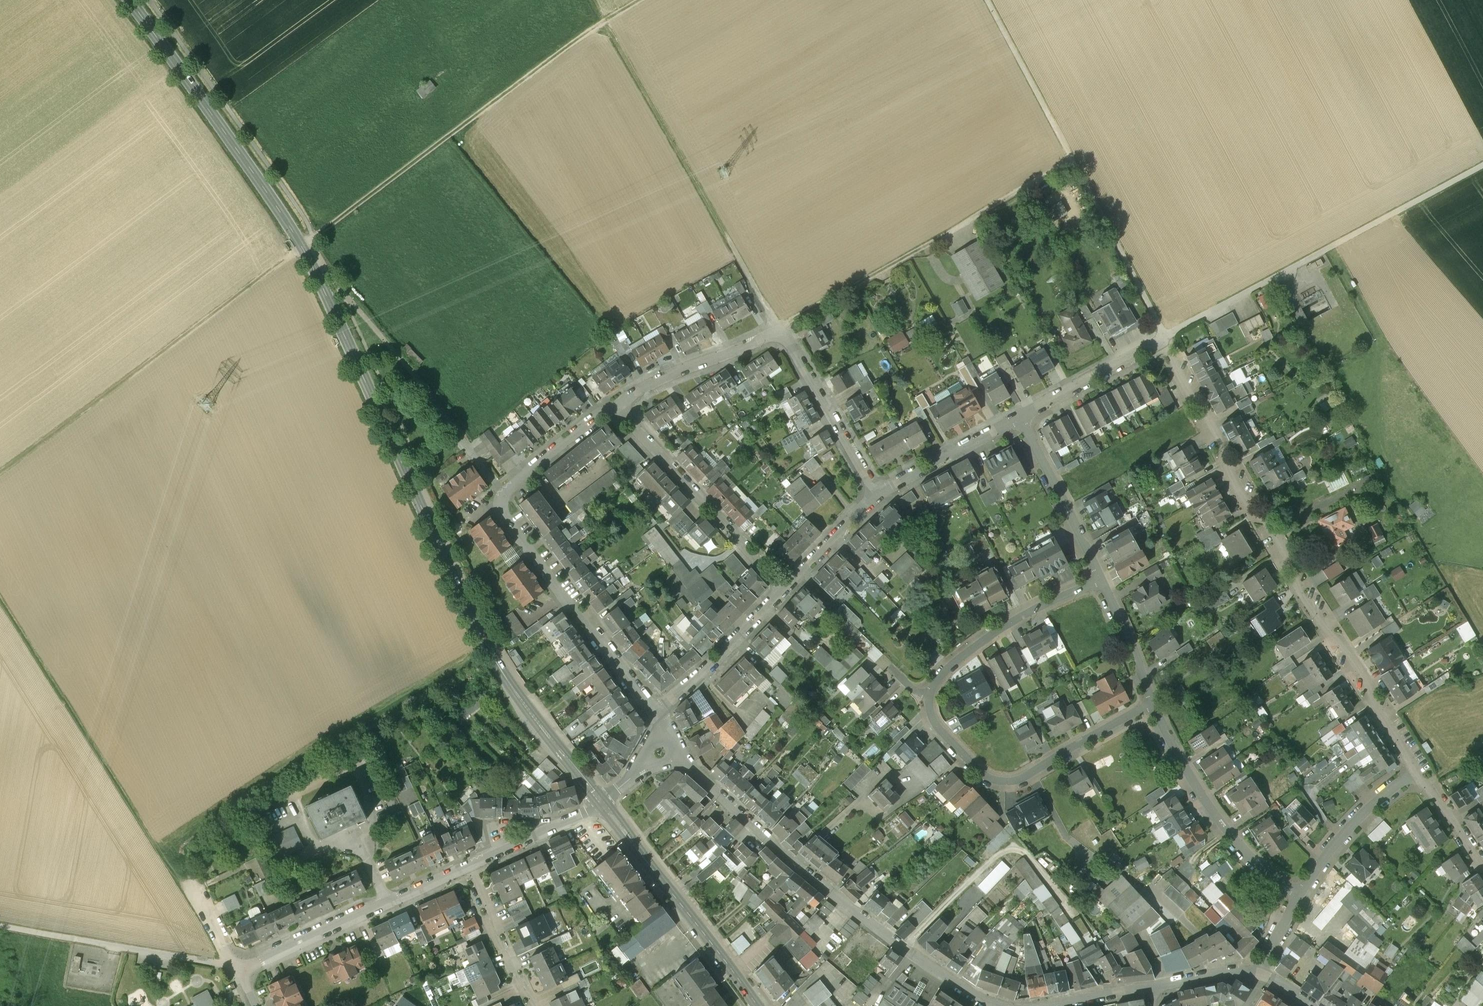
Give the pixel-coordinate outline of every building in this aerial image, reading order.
[(423,98),(436,86),(430,79),(416,90),(423,98)] [(1004,284),(979,241),(953,256),(977,299),(1004,284)] [(740,282),(734,285),(740,294),(746,291),(740,282)] [(1133,320),(1116,289),(1113,289),(1101,296),(1100,298),(1104,306),(1097,310),(1110,333),(1111,333),(1115,334),(1125,328),(1126,325),(1127,325),(1127,323),(1133,320)] [(1086,304),(1079,293),(1074,296),(1080,307),(1086,304)] [(742,297),(727,305),(736,320),(751,312),(742,297)] [(964,298),(952,304),(959,316),(970,311),(964,298)] [(712,310),(707,301),(701,304),(707,313),(712,310)] [(707,313),(701,304),(696,307),(702,319),(703,319),(708,327),(713,324),(707,313)] [(1094,318),(1086,304),(1080,307),(1080,308),(1087,321),(1094,318)] [(727,305),(713,313),(722,328),(736,320),(727,305)] [(1091,342),(1077,315),(1073,307),(1058,315),(1069,334),(1069,333),(1072,339),(1066,343),(1065,342),(1070,353),(1091,342)] [(831,312),(820,318),(824,324),(834,318),(831,312)] [(1233,313),(1210,325),(1215,335),(1238,323),(1233,313)] [(1240,324),(1245,334),(1266,324),(1261,313),(1240,324)] [(702,319),(689,327),(698,342),(712,334),(708,327),(703,319),(702,319)] [(820,326),(811,331),(813,335),(808,338),(815,351),(829,343),(820,326)] [(689,327),(675,335),(684,351),(698,342),(689,327)] [(1262,332),(1269,343),(1276,339),(1269,328),(1262,332)] [(895,352),(911,344),(904,330),(888,339),(895,352)] [(660,335),(646,343),(655,358),(669,350),(660,335)] [(1054,354),(1045,339),(1039,343),(1042,348),(1044,348),(1049,357),(1054,354)] [(631,349),(626,340),(620,343),(626,352),(631,349)] [(1215,342),(1187,357),(1195,372),(1219,360),(1223,357),(1215,342)] [(620,343),(614,346),(620,356),(626,352),(620,343)] [(646,343),(632,352),(641,367),(655,358),(646,343)] [(1042,348),(1037,352),(1027,358),(1028,359),(1038,377),(1055,367),(1049,357),(1044,348),(1042,348)] [(769,352),(755,361),(765,376),(779,367),(769,352)] [(620,358),(607,368),(617,383),(631,373),(620,358)] [(1028,359),(1021,363),(1022,364),(1014,369),(1013,369),(1017,376),(1024,389),(1039,380),(1038,377),(1028,359)] [(1009,360),(999,366),(1008,382),(1017,376),(1013,369),(1014,369),(1009,360)] [(1219,360),(1195,372),(1200,381),(1217,372),(1220,371),(1224,369),(1219,360)] [(755,361),(742,370),(752,385),(765,376),(755,361)] [(1254,361),(1235,371),(1239,378),(1242,384),(1251,379),(1245,368),(1255,363),(1254,361)] [(978,373),(972,362),(965,366),(968,370),(972,377),(978,373)] [(855,365),(831,379),(839,393),(857,382),(857,381),(861,379),(858,374),(860,373),(855,365)] [(1008,382),(999,366),(994,368),(996,372),(1003,384),(1008,382)] [(586,367),(580,371),(587,379),(592,375),(586,367)] [(607,368),(593,378),(604,393),(617,383),(607,368)] [(726,369),(713,378),(723,393),(736,384),(726,369)] [(968,370),(960,374),(967,387),(968,386),(970,390),(977,386),(972,377),(968,370)] [(996,372),(989,376),(987,373),(979,377),(995,404),(1010,396),(1003,384),(996,372)] [(1217,372),(1200,381),(1210,401),(1227,392),(1242,384),(1239,378),(1233,381),(1233,383),(1225,387),(1220,376),(1217,372)] [(861,379),(857,381),(857,382),(860,387),(870,381),(867,375),(861,379)] [(1146,376),(1135,382),(1145,401),(1156,395),(1146,376)] [(713,378),(699,387),(709,402),(723,393),(713,378)] [(870,381),(860,387),(863,393),(874,387),(870,381)] [(1145,401),(1135,382),(1124,388),(1134,407),(1145,401)] [(1164,383),(1153,388),(1156,393),(1167,388),(1164,383)] [(1242,384),(1227,392),(1229,396),(1234,396),(1240,392),(1242,397),(1247,394),(1242,384)] [(590,394),(583,385),(575,391),(582,401),(590,394)] [(970,390),(968,386),(967,387),(964,389),(963,392),(953,398),(964,418),(981,408),(970,390)] [(571,387),(562,395),(563,396),(554,403),(553,402),(543,409),(542,407),(532,415),(534,416),(524,424),(525,425),(516,432),(515,431),(506,438),(518,454),(527,446),(528,448),(539,440),(537,438),(547,431),(545,430),(554,423),(555,424),(565,417),(566,418),(575,411),(574,409),(583,402),(582,401),(575,391),(571,387)] [(699,387),(686,397),(693,407),(696,411),(709,402),(699,387)] [(1134,407),(1124,388),(1113,394),(1123,413),(1134,407)] [(1167,388),(1156,393),(1159,399),(1169,393),(1167,388)] [(804,391),(788,400),(796,414),(812,405),(804,391)] [(1227,392),(1210,401),(1217,414),(1234,404),(1229,396),(1227,392)] [(928,404),(922,393),(914,398),(919,406),(920,408),(928,404)] [(1169,393),(1159,399),(1161,404),(1172,398),(1169,393)] [(1113,394),(1101,400),(1111,419),(1123,413),(1113,394)] [(859,395),(845,403),(855,421),(869,413),(859,395)] [(682,412),(672,397),(659,406),(669,420),(682,412)] [(1248,397),(1236,403),(1240,410),(1251,404),(1252,404),(1248,397)] [(953,398),(943,404),(941,401),(930,408),(943,432),(952,427),(951,425),(964,418),(953,398)] [(1172,398),(1161,404),(1164,409),(1175,404),(1172,398)] [(1111,419),(1101,400),(1090,406),(1100,425),(1111,419)] [(1175,404),(1164,409),(1167,415),(1178,409),(1175,404)] [(1251,404),(1240,410),(1243,415),(1253,410),(1251,404)] [(796,414),(790,418),(798,431),(802,429),(802,430),(820,420),(812,405),(796,414)] [(659,406),(645,415),(655,429),(669,420),(659,406)] [(919,406),(913,409),(920,421),(926,418),(920,408),(919,406)] [(1100,425),(1090,406),(1078,413),(1088,431),(1100,425)] [(696,411),(693,407),(688,411),(694,420),(700,416),(696,411)] [(688,411),(683,414),(689,423),(694,420),(688,411)] [(1239,416),(1223,425),(1230,440),(1253,428),(1255,427),(1251,420),(1244,424),(1239,416)] [(1067,418),(1055,424),(1066,443),(1077,437),(1067,418)] [(916,422),(900,432),(909,449),(926,439),(916,422)] [(608,424),(589,438),(603,455),(621,441),(608,424)] [(1055,424),(1044,430),(1054,449),(1066,443),(1055,424)] [(1253,428),(1230,440),(1238,454),(1255,445),(1251,437),(1256,434),(1253,428)] [(502,448),(488,429),(479,437),(492,455),(502,448)] [(798,431),(792,435),(795,441),(805,435),(802,430),(802,429),(798,431)] [(826,430),(811,439),(819,453),(834,444),(826,430)] [(900,432),(868,449),(878,466),(909,449),(900,432)] [(1100,453),(1091,436),(1086,439),(1095,456),(1100,453)] [(1283,437),(1272,442),(1275,447),(1286,442),(1283,437)] [(603,455),(589,438),(567,456),(580,473),(603,455)] [(688,438),(680,446),(684,450),(690,445),(693,443),(689,438),(688,438)] [(1268,438),(1258,443),(1261,448),(1271,443),(1268,438)] [(645,459),(630,439),(621,446),(636,466),(645,459)] [(1095,456),(1086,439),(1080,442),(1086,453),(1082,455),(1086,461),(1095,456)] [(502,448),(492,455),(499,465),(514,454),(507,444),(502,448)] [(684,450),(676,457),(688,470),(701,457),(690,445),(684,450)] [(1177,446),(1162,455),(1165,461),(1173,457),(1172,456),(1180,452),(1177,446)] [(1180,452),(1172,456),(1173,457),(1178,467),(1179,466),(1196,457),(1190,446),(1180,452)] [(1011,447),(999,454),(1000,455),(996,457),(996,455),(984,462),(994,480),(999,489),(999,488),(1026,474),(1022,466),(1017,456),(1016,456),(1011,447)] [(1271,450),(1251,461),(1259,476),(1260,476),(1279,465),(1271,450)] [(1060,462),(1055,452),(1049,454),(1055,465),(1060,462)] [(580,473),(567,456),(544,474),(557,491),(580,473)] [(701,457),(688,470),(699,482),(705,476),(712,469),(701,457)] [(818,464),(813,457),(806,463),(811,470),(818,464)] [(1196,457),(1179,466),(1186,479),(1204,469),(1196,457)] [(1077,459),(1067,465),(1070,470),(1080,464),(1077,459)] [(722,460),(712,469),(705,476),(709,480),(726,464),(722,460)] [(968,460),(949,470),(959,489),(978,479),(968,460)] [(677,487),(653,461),(637,476),(661,502),(677,487)] [(1279,465),(1260,476),(1269,490),(1288,480),(1293,477),(1292,476),(1288,469),(1286,470),(1282,463),(1279,465)] [(726,464),(709,480),(713,484),(720,478),(721,479),(731,469),(726,464)] [(464,473),(452,483),(450,481),(442,488),(457,508),(487,485),(471,465),(463,472),(464,473)] [(573,514),(621,478),(614,469),(566,505),(573,514)] [(949,470),(919,485),(933,510),(962,495),(959,489),(949,470)] [(1302,470),(1292,476),(1293,477),(1288,480),(1291,485),(1306,476),(1302,470)] [(1333,491),(1348,482),(1343,473),(1328,482),(1333,491)] [(1374,473),(1363,478),(1369,489),(1379,483),(1374,473)] [(713,484),(707,490),(718,503),(731,490),(721,479),(720,478),(713,484)] [(792,486),(786,478),(780,483),(787,491),(792,486)] [(1204,486),(1197,489),(1196,487),(1187,492),(1187,493),(1180,497),(1187,508),(1216,492),(1216,491),(1214,487),(1215,486),(1211,478),(1203,483),(1203,484),(1204,486)] [(811,490),(802,479),(792,486),(787,491),(806,515),(831,495),(821,482),(811,490)] [(999,489),(994,480),(988,484),(992,490),(997,500),(1003,496),(999,488),(999,489)] [(1184,487),(1181,481),(1169,487),(1172,493),(1173,493),(1184,487)] [(1109,482),(1093,491),(1096,496),(1105,491),(1105,492),(1112,488),(1109,482)] [(677,487),(661,502),(673,515),(674,516),(681,510),(690,502),(677,487)] [(1184,487),(1173,493),(1176,499),(1180,497),(1187,493),(1187,492),(1184,487)] [(742,503),(731,490),(718,503),(729,515),(742,503)] [(992,490),(980,496),(986,507),(997,501),(997,500),(992,490)] [(561,523),(537,491),(518,505),(542,537),(556,527),(561,523)] [(911,491),(897,500),(903,509),(917,499),(911,491)] [(1105,492),(1105,491),(1096,496),(1084,503),(1091,516),(1112,504),(1105,492)] [(1216,492),(1192,505),(1195,510),(1197,509),(1201,515),(1222,503),(1216,492)] [(1411,503),(1418,514),(1426,510),(1419,499),(1411,503)] [(1201,515),(1198,517),(1205,529),(1205,530),(1210,527),(1231,515),(1230,514),(1231,513),(1229,509),(1228,509),(1223,502),(1222,503),(1201,515)] [(742,503),(729,515),(740,527),(753,515),(742,503)] [(1115,503),(1091,516),(1099,530),(1107,525),(1108,528),(1116,523),(1115,521),(1123,516),(1115,503)] [(763,504),(755,512),(759,517),(767,509),(763,504)] [(897,511),(890,504),(879,515),(884,521),(881,524),(891,534),(895,539),(907,528),(907,525),(899,518),(900,517),(896,512),(897,511)] [(1345,508),(1320,521),(1333,548),(1344,542),(1339,532),(1353,525),(1345,508)] [(681,510),(674,516),(673,515),(667,521),(672,527),(686,515),(681,510)] [(1147,510),(1136,516),(1139,522),(1143,528),(1153,522),(1147,510)] [(927,511),(913,520),(919,530),(933,521),(927,511)] [(686,515),(672,527),(682,537),(688,532),(687,531),(695,524),(686,515)] [(511,546),(489,516),(468,531),(475,540),(476,539),(486,552),(484,553),(491,561),(511,546)] [(695,524),(687,531),(688,532),(700,545),(716,531),(703,516),(695,524)] [(808,521),(797,532),(809,544),(820,533),(808,521)] [(1366,528),(1377,546),(1388,539),(1378,521),(1366,528)] [(881,524),(876,529),(869,522),(858,533),(874,550),(891,534),(881,524)] [(1139,522),(1127,529),(1132,537),(1141,532),(1139,530),(1143,528),(1139,522)] [(575,526),(567,531),(571,536),(578,531),(577,529),(579,527),(577,525),(575,526)] [(556,527),(542,537),(552,550),(571,536),(567,531),(562,535),(556,527)] [(653,527),(644,534),(651,542),(660,535),(653,527)] [(1210,527),(1205,530),(1205,529),(1196,534),(1200,540),(1213,532),(1210,527)] [(1127,529),(1103,543),(1116,564),(1140,551),(1132,537),(1127,529)] [(1048,530),(1036,536),(1038,540),(1026,546),(1029,554),(1054,540),(1048,530)] [(1241,530),(1232,535),(1233,536),(1225,540),(1232,551),(1229,553),(1234,562),(1235,561),(1236,561),(1253,550),(1250,545),(1245,536),(1241,530)] [(578,531),(571,536),(574,541),(582,535),(581,534),(583,533),(581,531),(579,532),(578,531)] [(797,532),(786,543),(798,555),(809,544),(797,532)] [(1213,532),(1200,540),(1207,551),(1220,543),(1213,532)] [(858,533),(847,544),(867,565),(873,560),(870,557),(876,552),(874,550),(858,533)] [(660,535),(651,542),(657,550),(666,544),(660,535)] [(983,535),(959,548),(966,561),(975,554),(989,546),(983,535)] [(571,536),(552,550),(558,558),(572,548),(569,545),(574,541),(571,536)] [(1029,554),(1026,555),(1029,560),(1037,576),(1040,580),(1067,565),(1054,540),(1029,554)] [(786,543),(775,555),(787,567),(798,555),(786,543)] [(679,560),(666,544),(657,550),(670,567),(679,560)] [(1385,556),(1393,552),(1390,547),(1382,551),(1385,556)] [(558,558),(567,571),(581,561),(572,548),(558,558)] [(1116,564),(1115,565),(1122,577),(1147,563),(1140,551),(1116,564)] [(593,552),(586,557),(590,562),(589,562),(590,563),(591,563),(598,557),(593,552)] [(839,553),(826,566),(841,582),(847,576),(856,586),(863,580),(856,572),(853,570),(855,568),(839,553)] [(908,553),(891,569),(908,587),(924,571),(908,553)] [(747,574),(731,555),(722,563),(739,582),(747,574)] [(581,561),(567,571),(577,584),(596,570),(591,563),(590,563),(589,562),(590,562),(586,557),(581,561)] [(713,593),(694,569),(689,573),(679,560),(670,567),(698,604),(713,593)] [(1029,560),(1020,565),(1018,563),(1009,569),(1013,577),(1018,586),(1027,582),(1028,582),(1034,579),(1035,577),(1037,576),(1029,560)] [(522,561),(501,576),(507,585),(509,583),(519,596),(517,598),(523,606),(544,591),(522,561)] [(1157,564),(1144,571),(1150,582),(1162,575),(1157,564)] [(1396,580),(1407,575),(1402,565),(1391,570),(1396,580)] [(596,570),(577,584),(583,592),(597,581),(608,573),(602,566),(596,570)] [(841,582),(826,566),(813,579),(831,598),(844,585),(841,582)] [(871,580),(860,568),(856,572),(863,580),(867,584),(871,580)] [(993,568),(975,577),(977,581),(990,605),(1008,596),(1003,585),(1002,586),(993,568)] [(1264,569),(1243,583),(1255,602),(1276,587),(1264,569)] [(741,586),(738,589),(734,585),(730,589),(723,582),(715,590),(727,605),(724,608),(735,621),(766,588),(750,571),(747,574),(739,582),(737,583),(741,586)] [(608,573),(597,581),(601,586),(604,583),(605,583),(606,581),(613,576),(611,574),(610,572),(608,573)] [(1356,572),(1331,588),(1343,605),(1360,594),(1357,589),(1365,584),(1356,572)] [(882,573),(873,581),(881,590),(886,586),(885,585),(889,581),(882,573)] [(963,577),(950,584),(948,589),(949,591),(957,592),(957,591),(970,584),(968,579),(965,580),(963,577)] [(1013,577),(1007,580),(1013,591),(1019,588),(1018,586),(1013,577)] [(618,580),(604,590),(607,595),(612,591),(613,592),(622,586),(620,583),(618,580)] [(601,586),(597,581),(583,592),(589,601),(604,590),(601,586)] [(977,581),(970,584),(957,591),(957,592),(961,600),(957,602),(961,611),(970,606),(971,608),(974,606),(979,614),(991,607),(990,605),(977,581)] [(1147,585),(1139,590),(1140,591),(1134,595),(1134,597),(1137,602),(1134,604),(1133,607),(1134,608),(1137,609),(1140,607),(1142,612),(1146,613),(1149,611),(1150,607),(1158,603),(1162,604),(1164,602),(1165,599),(1156,584),(1153,584),(1149,587),(1147,585)] [(1374,584),(1364,590),(1371,601),(1372,601),(1381,595),(1374,584)] [(1229,600),(1222,588),(1205,599),(1211,609),(1218,604),(1219,606),(1229,600)] [(821,605),(804,589),(791,602),(804,613),(811,606),(816,610),(821,605)] [(607,595),(604,590),(589,601),(598,612),(612,602),(607,595)] [(622,601),(632,595),(629,590),(619,595),(622,601)] [(630,596),(617,606),(620,611),(626,607),(627,608),(635,602),(633,600),(630,596)] [(683,596),(676,600),(680,608),(687,604),(683,596)] [(1273,597),(1262,604),(1266,609),(1268,607),(1269,608),(1277,603),(1273,597)] [(1371,601),(1349,616),(1362,636),(1380,624),(1385,620),(1372,601),(1371,601)] [(684,615),(674,602),(671,605),(680,618),(684,615)] [(791,602),(777,616),(790,629),(805,615),(804,613),(791,602)] [(837,611),(828,603),(823,608),(832,616),(837,611)] [(698,604),(685,618),(685,619),(689,623),(693,620),(700,612),(699,611),(701,609),(698,604)] [(859,619),(843,604),(837,611),(852,625),(859,619)] [(724,608),(716,617),(705,605),(701,609),(699,611),(700,612),(706,618),(710,622),(722,634),(735,621),(724,608)] [(617,606),(602,617),(613,633),(629,623),(620,611),(617,606)] [(1266,609),(1252,618),(1258,627),(1256,629),(1262,638),(1274,630),(1274,631),(1276,629),(1275,629),(1281,625),(1269,608),(1268,607),(1266,609)] [(512,611),(503,618),(517,636),(524,631),(526,630),(512,611)] [(562,612),(543,626),(543,627),(554,641),(558,638),(573,627),(562,612)] [(645,612),(635,620),(637,624),(649,617),(645,612)] [(700,612),(693,620),(696,623),(695,625),(697,627),(706,618),(700,612)] [(1392,616),(1385,620),(1380,624),(1383,629),(1395,621),(1392,616)] [(834,631),(818,617),(813,622),(829,637),(834,631)] [(680,624),(678,626),(685,632),(687,630),(691,625),(689,623),(685,619),(680,624)] [(526,630),(524,631),(528,638),(543,627),(543,626),(538,620),(526,630)] [(1465,641),(1477,635),(1470,620),(1457,626),(1465,641)] [(1383,629),(1382,630),(1387,638),(1392,635),(1392,636),(1401,630),(1395,621),(1383,629)] [(646,631),(655,639),(663,630),(653,622),(646,631)] [(710,622),(699,633),(711,645),(722,634),(710,622)] [(629,623),(613,633),(625,652),(637,640),(639,637),(629,623)] [(783,638),(769,624),(758,635),(773,649),(783,638)] [(699,633),(691,625),(687,630),(695,637),(690,642),(701,655),(711,645),(699,633)] [(573,627),(558,638),(569,652),(583,641),(573,627)] [(1049,635),(1045,627),(1034,632),(1045,652),(1055,647),(1049,635)] [(1296,629),(1289,634),(1289,635),(1277,643),(1287,657),(1290,655),(1310,642),(1301,627),(1297,629),(1296,629)] [(1065,647),(1057,631),(1049,635),(1055,647),(1057,651),(1065,647)] [(1034,632),(1023,638),(1028,647),(1034,658),(1035,658),(1045,652),(1034,632)] [(1166,632),(1150,642),(1157,653),(1157,654),(1159,657),(1161,658),(1178,646),(1172,637),(1170,638),(1166,632)] [(1218,633),(1207,641),(1212,648),(1223,640),(1218,633)] [(773,649),(758,635),(748,646),(762,660),(773,649)] [(1387,638),(1381,642),(1381,641),(1375,645),(1376,646),(1368,651),(1383,674),(1399,665),(1407,660),(1405,657),(1402,659),(1397,650),(1400,649),(1392,636),(1392,635),(1387,638)] [(806,652),(791,637),(787,642),(802,656),(806,652)] [(625,652),(624,654),(647,678),(656,671),(653,668),(658,662),(656,661),(654,657),(637,640),(625,652)] [(583,641),(569,652),(575,661),(571,663),(576,670),(580,667),(594,656),(583,641)] [(1189,643),(1176,651),(1180,658),(1193,650),(1189,643)] [(834,675),(843,681),(862,652),(852,646),(834,675)] [(883,654),(874,646),(866,654),(875,662),(883,654)] [(833,660),(820,647),(812,656),(825,668),(833,660)] [(1006,652),(1007,653),(1001,656),(1011,675),(1023,668),(1024,668),(1018,657),(1013,649),(1012,648),(1011,647),(1009,647),(1008,648),(1007,649),(1006,650),(1006,652)] [(1028,647),(1021,651),(1029,666),(1037,662),(1035,658),(1034,658),(1028,647)] [(516,648),(509,652),(517,665),(524,661),(516,648)] [(693,650),(685,657),(692,666),(698,661),(692,656),(696,654),(693,650)] [(1317,652),(1303,662),(1311,673),(1325,664),(1317,652)] [(668,659),(673,666),(678,662),(679,661),(674,654),(670,657),(668,659)] [(1031,671),(1023,655),(1018,657),(1024,668),(1023,668),(1025,674),(1031,671)] [(1287,657),(1272,667),(1276,673),(1284,668),(1289,664),(1294,661),(1290,655),(1287,657)] [(594,656),(580,667),(583,671),(584,673),(582,673),(575,678),(573,680),(577,685),(602,667),(594,656)] [(1001,656),(989,663),(1002,688),(1003,689),(1004,689),(1015,683),(1011,675),(1001,656)] [(679,661),(678,662),(685,671),(692,666),(685,657),(679,661)] [(761,675),(745,657),(736,666),(753,683),(757,687),(762,692),(771,684),(762,674),(761,675)] [(1167,659),(1158,665),(1161,670),(1170,664),(1167,659)] [(1294,661),(1289,664),(1284,668),(1289,674),(1298,668),(1294,661)] [(665,671),(658,662),(653,668),(656,671),(647,678),(660,692),(675,680),(668,669),(665,671)] [(673,666),(668,669),(675,680),(685,671),(678,662),(673,666)] [(1311,673),(1303,678),(1311,690),(1320,684),(1333,675),(1325,664),(1311,673)] [(565,665),(552,675),(558,683),(560,682),(568,676),(571,673),(565,665)] [(778,665),(771,671),(780,682),(787,676),(778,665)] [(1383,674),(1381,676),(1390,689),(1406,680),(1408,678),(1399,665),(1383,674)] [(736,666),(715,686),(732,704),(753,683),(736,666)] [(602,667),(577,685),(581,691),(590,684),(591,682),(594,684),(597,688),(610,678),(602,667)] [(853,700),(874,679),(869,673),(868,674),(862,667),(844,684),(850,691),(847,694),(853,700)] [(975,673),(961,681),(963,683),(958,686),(967,703),(974,699),(976,702),(984,697),(983,694),(990,690),(981,674),(976,676),(975,673)] [(552,675),(546,679),(552,687),(558,683),(552,675)] [(1111,675),(1098,682),(1099,683),(1101,682),(1104,688),(1103,691),(1092,697),(1099,709),(1101,714),(1116,706),(1116,704),(1125,700),(1127,701),(1128,700),(1119,683),(1117,684),(1111,675)] [(568,676),(560,682),(563,686),(571,680),(568,676)] [(610,678),(597,688),(599,692),(600,694),(597,695),(590,699),(595,705),(598,703),(618,688),(610,678)] [(1406,680),(1390,689),(1400,704),(1425,687),(1419,678),(1409,685),(1406,680)] [(874,679),(853,700),(864,712),(873,704),(886,691),(874,679)] [(1320,684),(1311,690),(1303,695),(1306,700),(1317,693),(1324,688),(1320,684)] [(1339,686),(1325,695),(1333,706),(1346,697),(1339,686)] [(618,688),(598,703),(602,709),(607,705),(611,705),(612,708),(609,710),(611,712),(614,710),(627,700),(618,688)] [(1004,689),(1003,689),(1002,688),(997,691),(1006,708),(1012,705),(1004,689)] [(572,689),(562,696),(566,701),(576,694),(572,689)] [(715,714),(698,689),(691,696),(703,714),(701,715),(704,720),(715,714)] [(1317,693),(1308,699),(1311,703),(1320,697),(1317,693)] [(588,696),(583,700),(586,704),(589,702),(593,707),(595,705),(590,699),(588,696)] [(1092,697),(1088,700),(1085,699),(1081,701),(1088,713),(1089,715),(1099,709),(1092,697)] [(1346,697),(1333,706),(1340,717),(1354,708),(1346,697)] [(627,700),(614,710),(618,714),(617,717),(611,721),(615,725),(619,722),(635,711),(627,700)] [(699,723),(686,700),(674,711),(673,715),(674,715),(683,731),(699,723)] [(795,700),(784,713),(799,726),(810,713),(795,700)] [(1081,701),(1072,706),(1079,719),(1088,713),(1081,701)] [(1066,710),(1061,702),(1051,707),(1055,715),(1047,720),(1055,735),(1080,721),(1079,719),(1072,706),(1066,710)] [(593,707),(591,708),(595,713),(597,716),(603,711),(602,709),(598,703),(595,705),(593,707)] [(885,709),(874,720),(883,729),(901,712),(892,703),(885,709)] [(873,704),(864,712),(861,714),(862,718),(864,720),(870,715),(877,708),(873,704)] [(877,708),(870,715),(874,720),(885,709),(881,705),(877,708)] [(591,708),(587,711),(591,716),(595,713),(591,708)] [(751,742),(771,718),(763,710),(745,733),(745,734),(751,742)] [(587,711),(578,717),(585,727),(594,721),(591,716),(587,711)] [(628,740),(636,745),(645,729),(645,724),(635,711),(619,722),(625,732),(624,733),(625,736),(627,734),(629,737),(628,740)] [(973,712),(959,720),(964,730),(978,723),(973,712)] [(733,718),(723,726),(715,714),(704,720),(703,720),(714,736),(716,735),(719,741),(720,742),(726,748),(729,751),(737,742),(745,734),(745,733),(739,725),(733,718)] [(1365,717),(1342,733),(1345,737),(1354,730),(1359,737),(1372,728),(1365,717)] [(610,719),(604,723),(605,725),(609,730),(615,725),(611,721),(610,719)] [(1337,719),(1320,730),(1324,737),(1332,730),(1341,724),(1337,719)] [(1030,723),(1014,731),(1025,752),(1040,744),(1041,744),(1034,732),(1030,723)] [(605,725),(595,732),(598,737),(605,732),(609,730),(605,725)] [(906,726),(893,738),(897,742),(910,730),(906,726)] [(1212,726),(1189,741),(1197,752),(1213,742),(1220,738),(1219,737),(1212,726)] [(846,737),(836,728),(832,731),(834,735),(841,742),(846,737)] [(1372,728),(1359,737),(1363,743),(1356,749),(1359,753),(1380,739),(1377,735),(1372,728)] [(1047,742),(1040,729),(1034,732),(1041,744),(1040,744),(1040,746),(1047,742)] [(1332,730),(1324,737),(1328,742),(1336,735),(1332,730)] [(623,747),(624,747),(609,738),(605,732),(598,737),(600,740),(605,747),(613,752),(627,760),(632,752),(623,747)] [(1225,733),(1219,737),(1220,738),(1213,742),(1216,747),(1225,741),(1229,739),(1225,733)] [(904,745),(896,752),(907,764),(926,746),(915,734),(904,745)] [(704,736),(699,738),(697,735),(688,740),(698,756),(714,747),(719,741),(716,735),(714,736),(706,740),(704,736)] [(1380,739),(1359,753),(1362,757),(1363,758),(1369,753),(1374,760),(1387,751),(1383,744),(1383,743),(1380,739)] [(600,740),(594,745),(600,752),(605,747),(600,740)] [(636,745),(628,740),(624,747),(623,747),(632,752),(632,751),(636,745)] [(899,740),(886,753),(891,757),(896,752),(904,745),(899,740)] [(1225,741),(1216,747),(1219,752),(1224,748),(1229,745),(1225,741)] [(729,751),(727,753),(731,756),(740,746),(737,742),(729,751)] [(1332,746),(1339,756),(1346,752),(1339,742),(1332,746)] [(726,748),(721,753),(719,755),(721,756),(722,755),(724,757),(727,753),(729,751),(726,748)] [(1219,752),(1202,763),(1210,774),(1232,760),(1224,748),(1219,752)] [(1356,749),(1348,754),(1351,758),(1359,753),(1356,749)] [(600,763),(591,751),(585,755),(595,768),(600,763)] [(1362,774),(1359,776),(1362,780),(1364,782),(1395,762),(1387,751),(1374,760),(1378,766),(1373,769),(1372,767),(1362,774)] [(627,760),(613,752),(605,759),(607,762),(618,775),(627,760)] [(755,752),(750,757),(751,758),(743,766),(744,766),(739,771),(740,773),(738,775),(734,771),(722,783),(730,790),(742,778),(749,770),(758,761),(761,757),(755,752)] [(1359,753),(1351,758),(1354,762),(1362,757),(1359,753)] [(943,756),(927,770),(916,757),(907,765),(926,786),(951,766),(943,756)] [(724,762),(721,759),(710,772),(722,783),(734,771),(724,762)] [(419,760),(404,768),(407,776),(408,776),(423,769),(419,760)] [(1232,760),(1210,774),(1218,786),(1232,777),(1240,772),(1239,771),(1232,760)] [(758,761),(749,770),(754,775),(763,765),(758,761)] [(607,762),(603,765),(600,763),(595,768),(607,783),(618,775),(607,762)] [(863,762),(843,782),(851,790),(871,770),(863,762)] [(813,779),(800,766),(796,770),(798,772),(796,775),(808,787),(810,783),(813,779)] [(1080,767),(1072,772),(1072,773),(1065,777),(1076,794),(1082,791),(1084,793),(1092,788),(1093,787),(1087,778),(1080,767)] [(1243,769),(1239,771),(1240,772),(1232,777),(1235,782),(1247,774),(1243,769)] [(1358,770),(1349,778),(1355,786),(1362,780),(1359,776),(1362,774),(1359,769),(1358,770)] [(742,778),(730,790),(739,799),(751,787),(745,782),(747,780),(749,780),(754,775),(749,770),(742,778)] [(575,787),(567,789),(565,780),(562,781),(551,771),(546,776),(554,783),(558,782),(560,791),(561,791),(565,808),(580,804),(575,787)] [(675,771),(644,803),(650,813),(657,806),(663,813),(669,807),(676,813),(677,812),(684,805),(677,798),(686,790),(698,802),(705,795),(707,794),(686,775),(685,776),(679,772),(675,771)] [(938,787),(936,788),(949,801),(964,786),(952,773),(938,787)] [(558,782),(554,783),(546,776),(545,774),(538,781),(548,791),(553,790),(555,792),(547,794),(552,812),(565,808),(561,791),(560,791),(558,782)] [(1102,790),(1092,775),(1087,778),(1093,787),(1092,788),(1096,794),(1102,790)] [(407,776),(397,781),(402,792),(412,787),(408,776),(407,776)] [(771,781),(748,807),(756,815),(768,801),(769,802),(769,801),(763,796),(766,795),(775,785),(777,787),(782,781),(776,776),(771,781)] [(751,787),(739,799),(748,807),(771,781),(767,778),(765,779),(758,788),(756,790),(752,786),(751,787)] [(1251,779),(1238,788),(1240,791),(1235,794),(1237,797),(1233,800),(1233,801),(1232,802),(1233,805),(1235,807),(1238,806),(1243,813),(1251,808),(1264,799),(1251,779)] [(883,782),(871,793),(876,798),(875,799),(885,811),(899,798),(890,788),(892,786),(886,780),(884,782),(883,782)] [(395,782),(389,784),(395,795),(400,793),(395,782)] [(547,793),(536,782),(528,789),(536,797),(536,798),(535,798),(539,815),(540,815),(552,812),(547,794),(547,793)] [(934,782),(925,790),(929,795),(936,788),(938,787),(934,782)] [(503,784),(497,790),(502,794),(507,789),(503,784)] [(528,789),(523,784),(512,795),(518,801),(518,817),(533,817),(539,815),(535,798),(536,798),(536,797),(528,789)] [(1464,785),(1449,796),(1458,810),(1474,799),(1464,785)] [(367,819),(352,786),(307,807),(322,840),(367,819)] [(477,795),(467,786),(466,788),(467,789),(464,793),(471,800),(479,800),(477,795)] [(964,786),(949,801),(957,810),(960,806),(965,810),(979,796),(971,788),(968,790),(964,786)] [(1162,787),(1145,798),(1149,804),(1156,800),(1166,793),(1162,787)] [(1033,794),(1030,799),(1022,803),(1017,803),(1016,808),(1016,809),(1025,825),(1026,826),(1032,823),(1034,823),(1037,822),(1039,821),(1041,819),(1042,817),(1047,814),(1037,796),(1033,794)] [(705,795),(698,802),(704,807),(711,800),(705,795)] [(783,795),(773,805),(769,802),(768,801),(756,815),(770,828),(784,812),(792,804),(783,795)] [(1159,805),(1154,809),(1162,822),(1183,809),(1175,795),(1159,805)] [(979,796),(965,810),(984,831),(992,823),(992,822),(999,817),(979,796)] [(1328,811),(1337,806),(1333,798),(1324,803),(1328,811)] [(507,799),(502,799),(502,800),(496,800),(495,817),(518,817),(518,801),(507,801),(507,799)] [(1264,799),(1251,808),(1257,816),(1269,807),(1264,799)] [(479,800),(471,800),(476,817),(495,817),(496,800),(479,800)] [(1149,804),(1140,810),(1144,816),(1154,809),(1159,805),(1156,800),(1149,804)] [(419,802),(409,807),(414,818),(425,813),(419,802)] [(689,810),(682,817),(677,812),(676,813),(674,816),(686,829),(687,829),(689,826),(697,818),(695,816),(704,807),(698,802),(689,810)] [(440,805),(425,813),(430,824),(445,817),(440,805)] [(684,805),(677,812),(682,817),(689,810),(684,805)] [(1316,821),(1302,806),(1292,815),(1291,815),(1297,821),(1303,828),(1308,823),(1311,826),(1316,821)] [(676,813),(669,807),(663,813),(669,820),(674,816),(676,813)] [(811,814),(803,807),(797,815),(804,821),(811,814)] [(1446,839),(1425,807),(1407,820),(1428,852),(1446,839)] [(1025,825),(1016,809),(1005,814),(1014,830),(1025,825)] [(1162,822),(1162,823),(1171,838),(1180,832),(1196,822),(1191,814),(1188,816),(1183,809),(1162,822)] [(908,827),(915,822),(906,810),(899,815),(908,827)] [(1464,819),(1471,829),(1482,821),(1482,817),(1478,810),(1464,819)] [(1292,815),(1290,813),(1285,817),(1290,828),(1297,821),(1291,815),(1292,815)] [(468,814),(462,817),(467,828),(467,827),(468,829),(474,826),(468,814)] [(797,815),(791,821),(787,821),(783,817),(772,829),(784,840),(790,834),(804,821),(797,815)] [(1268,815),(1251,827),(1262,843),(1278,833),(1280,832),(1268,815)] [(711,819),(706,823),(703,821),(701,823),(697,818),(689,826),(687,829),(690,833),(693,836),(698,831),(700,829),(707,835),(708,837),(719,826),(711,819)] [(734,822),(732,820),(728,823),(729,824),(725,829),(734,838),(743,827),(736,820),(734,822)] [(1196,822),(1180,832),(1188,845),(1189,848),(1190,847),(1205,838),(1206,837),(1196,821),(1196,822)] [(1384,821),(1368,837),(1375,845),(1391,829),(1384,821)] [(1471,829),(1477,838),(1482,835),(1482,821),(1471,829)] [(992,823),(984,831),(992,840),(1001,831),(992,822),(992,823)] [(379,823),(371,827),(375,835),(383,831),(379,823)] [(1290,828),(1288,826),(1283,830),(1293,841),(1298,837),(1290,828)] [(293,827),(266,839),(276,860),(303,848),(293,827)] [(467,828),(453,834),(461,851),(475,844),(468,829),(467,827),(467,828)] [(720,828),(711,837),(714,840),(712,842),(714,845),(713,846),(716,849),(713,853),(718,857),(726,850),(724,848),(726,847),(734,838),(725,829),(723,830),(720,828)] [(686,829),(682,833),(685,837),(690,833),(687,829),(686,829)] [(931,837),(935,843),(945,837),(941,830),(931,837)] [(434,832),(421,838),(424,844),(419,847),(428,866),(438,862),(439,863),(444,860),(443,859),(446,858),(438,841),(434,832)] [(452,832),(442,836),(443,838),(438,841),(446,858),(461,851),(453,834),(452,832)] [(1278,833),(1264,842),(1273,853),(1286,844),(1278,833)] [(804,846),(790,834),(784,840),(781,843),(796,856),(798,852),(804,846)] [(815,835),(804,846),(798,852),(820,870),(835,858),(839,855),(815,835)] [(566,836),(558,840),(557,837),(548,841),(555,855),(571,847),(566,836)] [(1205,838),(1190,847),(1194,853),(1205,845),(1205,838)] [(700,841),(691,848),(697,855),(699,857),(703,854),(708,851),(700,841)] [(756,857),(742,844),(733,854),(741,861),(749,868),(753,861),(756,857)] [(1189,848),(1188,845),(1182,849),(1187,858),(1194,853),(1190,847),(1189,848)] [(708,851),(703,854),(707,859),(713,853),(716,849),(713,846),(708,851)] [(419,847),(385,863),(394,882),(428,866),(419,847)] [(571,847),(555,855),(558,862),(563,873),(576,867),(570,854),(574,852),(571,847)] [(733,854),(726,847),(724,848),(726,850),(718,857),(711,863),(700,872),(704,878),(724,863),(732,870),(741,861),(733,854)] [(777,858),(765,847),(759,853),(768,866),(777,858)] [(1364,849),(1359,854),(1357,853),(1356,855),(1356,856),(1353,859),(1352,859),(1350,860),(1352,861),(1346,866),(1352,872),(1361,881),(1362,881),(1367,876),(1367,874),(1371,870),(1373,870),(1379,864),(1364,849)] [(641,883),(616,851),(594,868),(618,900),(620,899),(641,883)] [(541,852),(524,860),(533,879),(549,872),(541,852)] [(266,853),(256,858),(266,880),(271,877),(277,875),(266,853)] [(713,853),(707,859),(711,863),(718,857),(713,853)] [(1467,870),(1456,854),(1443,863),(1453,879),(1467,870)] [(697,855),(689,862),(691,865),(699,857),(697,855)] [(1139,871),(1151,866),(1146,855),(1134,861),(1139,871)] [(1174,866),(1184,860),(1182,855),(1171,861),(1174,866)] [(1042,885),(1023,857),(1015,865),(1025,879),(1033,889),(1034,891),(1042,885)] [(793,873),(777,858),(768,866),(766,868),(776,878),(758,896),(764,902),(778,888),(793,873)] [(835,858),(820,870),(837,883),(848,869),(835,858)] [(1003,859),(978,884),(986,893),(1012,868),(1003,859)] [(524,860),(510,867),(518,886),(533,879),(524,860)] [(1203,871),(1208,869),(1214,881),(1227,875),(1222,864),(1213,868),(1210,860),(1200,865),(1203,871)] [(859,861),(852,871),(857,874),(866,867),(859,861)] [(558,862),(553,864),(556,872),(558,875),(563,873),(558,862)] [(510,867),(491,875),(496,885),(495,885),(494,886),(493,887),(493,889),(494,890),(495,891),(496,891),(497,891),(498,890),(504,902),(522,894),(518,886),(510,867)] [(743,869),(738,877),(740,879),(746,871),(743,869)] [(867,870),(853,882),(859,888),(870,879),(873,876),(867,870)] [(366,890),(357,872),(323,887),(325,891),(332,906),(366,890)] [(556,872),(550,875),(557,889),(563,886),(558,875),(556,872)] [(1247,918),(1224,894),(1203,872),(1196,879),(1201,886),(1200,887),(1204,892),(1199,897),(1191,889),(1184,896),(1204,914),(1214,925),(1221,933),(1225,929),(1218,922),(1225,916),(1236,928),(1247,918)] [(1361,881),(1352,872),(1346,878),(1359,891),(1365,885),(1362,881),(1361,881)] [(795,892),(804,882),(793,873),(778,888),(783,894),(790,887),(795,892)] [(1462,884),(1465,887),(1462,891),(1465,894),(1461,898),(1466,901),(1470,895),(1482,887),(1482,883),(1477,874),(1462,884)] [(1191,889),(1177,875),(1170,883),(1178,890),(1184,896),(1191,889)] [(266,880),(254,886),(259,897),(277,888),(271,877),(266,880)] [(1157,913),(1123,878),(1102,895),(1094,888),(1090,892),(1098,898),(1125,927),(1132,921),(1140,914),(1147,922),(1157,913)] [(729,893),(740,900),(749,887),(739,879),(729,893)] [(850,879),(840,889),(855,903),(861,897),(857,893),(861,890),(859,888),(853,882),(850,879)] [(1025,879),(1017,887),(1026,896),(1033,889),(1025,879)] [(693,887),(689,882),(685,886),(689,891),(693,887)] [(823,897),(804,882),(795,892),(798,894),(800,896),(793,904),(789,908),(790,909),(788,911),(786,913),(791,919),(806,902),(808,904),(809,902),(815,907),(823,897)] [(660,908),(641,883),(620,899),(639,924),(660,908)] [(1192,904),(1171,885),(1164,893),(1184,912),(1192,904)] [(1470,895),(1466,901),(1470,904),(1473,900),(1478,907),(1482,903),(1482,887),(1470,895)] [(764,902),(760,906),(768,915),(777,905),(775,903),(783,894),(778,888),(764,902)] [(325,891),(291,906),(298,921),(300,925),(334,909),(332,906),(325,891)] [(876,891),(864,905),(877,916),(881,911),(889,901),(876,891)] [(441,912),(459,904),(454,892),(436,900),(441,912)] [(798,894),(791,902),(793,904),(800,896),(798,894)] [(234,895),(222,900),(225,906),(237,900),(234,895)] [(1460,897),(1453,905),(1456,907),(1453,911),(1458,915),(1461,911),(1459,910),(1466,901),(1461,898),(1460,897)] [(237,900),(225,906),(228,913),(240,908),(237,900)] [(436,900),(418,908),(426,924),(430,933),(447,925),(441,912),(436,900)] [(921,909),(895,933),(903,939),(927,916),(934,911),(922,900),(918,906),(921,909)] [(889,901),(881,911),(889,918),(897,910),(902,906),(895,901),(892,904),(889,901)] [(1458,915),(1455,919),(1459,922),(1471,907),(1470,904),(1466,901),(1459,910),(1461,911),(1458,915)] [(527,903),(509,912),(512,917),(524,911),(529,909),(527,903)] [(290,904),(268,915),(275,931),(298,921),(291,906),(290,904)] [(459,904),(441,912),(447,925),(448,926),(454,923),(454,924),(457,923),(457,922),(459,918),(465,915),(459,904)] [(782,910),(777,905),(768,915),(778,923),(786,913),(788,911),(785,907),(782,910)] [(902,906),(897,910),(901,915),(907,909),(902,906)] [(976,906),(955,928),(959,931),(959,932),(966,937),(969,933),(972,931),(987,916),(976,906)] [(639,924),(631,930),(631,931),(617,942),(623,951),(621,952),(624,955),(626,954),(630,960),(645,949),(644,948),(676,925),(662,907),(660,908),(639,924)] [(1059,907),(1050,914),(1053,919),(1062,913),(1059,907)] [(258,909),(257,908),(255,908),(250,910),(248,912),(248,914),(249,916),(251,921),(252,923),(260,939),(275,931),(268,915),(267,914),(262,916),(258,909)] [(889,918),(885,922),(892,927),(897,921),(896,920),(901,915),(897,910),(889,918)] [(524,911),(512,917),(514,922),(525,917),(526,917),(524,911)] [(407,913),(389,922),(397,939),(415,931),(407,913)] [(786,913),(778,923),(770,930),(775,934),(770,939),(775,945),(780,940),(784,944),(792,937),(795,940),(800,935),(804,931),(800,928),(796,923),(791,919),(786,913)] [(805,914),(796,923),(800,928),(809,919),(805,914)] [(528,922),(517,928),(525,946),(536,941),(551,934),(542,916),(528,922)] [(514,922),(517,928),(528,922),(525,917),(514,922)] [(840,931),(848,938),(859,924),(851,917),(840,931)] [(940,917),(917,940),(926,949),(931,953),(940,945),(935,940),(940,935),(948,925),(940,917)] [(1021,933),(1004,917),(980,941),(971,954),(977,958),(980,960),(988,949),(1000,956),(1003,953),(1021,933)] [(473,918),(463,923),(466,928),(463,930),(465,935),(478,929),(473,918)] [(1258,929),(1247,918),(1236,928),(1245,938),(1235,949),(1235,950),(1243,958),(1248,953),(1258,941),(1257,940),(1262,936),(1257,931),(1258,929)] [(1132,921),(1125,927),(1131,933),(1137,927),(1132,921)] [(389,922),(372,929),(377,941),(382,950),(398,942),(397,939),(389,922)] [(1080,939),(1068,922),(1060,928),(1072,945),(1080,939)] [(252,923),(242,928),(241,925),(236,927),(245,946),(260,939),(252,923)] [(426,924),(420,927),(427,943),(434,940),(430,933),(426,924)] [(1169,925),(1153,934),(1152,932),(1149,933),(1161,956),(1181,949),(1169,925)] [(465,935),(462,937),(464,942),(466,942),(481,935),(478,929),(465,935)] [(966,937),(956,952),(963,956),(963,953),(974,937),(972,936),(975,934),(972,931),(969,933),(966,937)] [(949,946),(943,941),(940,945),(931,953),(930,955),(947,966),(956,952),(966,937),(959,932),(949,946)] [(1219,932),(1208,937),(1206,934),(1195,940),(1196,941),(1181,949),(1185,957),(1191,967),(1207,959),(1209,962),(1221,955),(1222,957),(1235,950),(1235,949),(1230,944),(1219,932)] [(739,953),(751,944),(743,933),(731,943),(739,953)] [(1128,933),(1120,938),(1125,949),(1127,953),(1140,950),(1131,933),(1129,934),(1128,933)] [(1033,944),(1030,934),(1023,935),(1025,967),(1037,965),(1040,964),(1038,958),(1033,944)] [(800,935),(795,940),(792,937),(784,944),(806,969),(818,959),(811,950),(813,948),(800,935)] [(1118,936),(1105,945),(1107,948),(1107,947),(1112,955),(1121,949),(1122,951),(1125,949),(1120,938),(1118,936)] [(558,937),(547,942),(550,948),(561,943),(558,937)] [(1469,944),(1462,937),(1456,946),(1468,957),(1475,949),(1469,944)] [(1476,938),(1469,944),(1475,949),(1481,943),(1476,938)] [(1301,939),(1275,970),(1284,977),(1310,945),(1301,939)] [(377,941),(370,944),(377,958),(384,955),(382,950),(377,941)] [(536,941),(525,946),(528,951),(539,946),(536,941)] [(464,942),(454,947),(458,955),(464,952),(464,951),(469,949),(466,942),(464,942)] [(1096,942),(1076,953),(1077,954),(1080,958),(1085,966),(1098,959),(1104,956),(1099,947),(1096,942)] [(1345,955),(1327,942),(1318,951),(1333,962),(1337,965),(1345,955)] [(1393,958),(1400,947),(1393,942),(1386,954),(1393,958)] [(487,958),(480,943),(469,949),(464,951),(464,952),(471,966),(487,958)] [(1105,945),(1104,944),(1099,947),(1104,956),(1098,959),(1105,971),(1117,965),(1116,962),(1112,955),(1107,947),(1107,948),(1105,945)] [(365,967),(356,946),(348,949),(345,948),(343,952),(334,956),(330,955),(329,958),(322,962),(332,982),(334,982),(334,983),(341,980),(342,981),(358,974),(357,973),(364,970),(364,968),(365,967)] [(1072,946),(1066,949),(1071,958),(1077,954),(1076,953),(1072,946)] [(549,949),(531,957),(539,974),(557,965),(549,949)] [(890,949),(879,963),(879,964),(880,963),(888,969),(884,973),(888,976),(902,959),(890,949)] [(1136,969),(1121,971),(1118,966),(1117,965),(1105,971),(1111,984),(1155,979),(1151,968),(1149,965),(1141,949),(1140,950),(1127,953),(1136,969)] [(1181,949),(1161,956),(1165,967),(1158,969),(1154,964),(1149,965),(1151,968),(1155,979),(1182,974),(1177,960),(1185,957),(1181,949)] [(1061,960),(1054,950),(1051,952),(1058,962),(1055,963),(1057,969),(1059,970),(1059,972),(1065,971),(1064,968),(1061,960)] [(956,952),(947,966),(957,973),(967,959),(963,956),(956,952)] [(1010,956),(1003,953),(1000,956),(999,956),(1001,957),(1009,961),(1010,956)] [(967,959),(957,973),(963,977),(977,958),(971,954),(967,959)] [(772,955),(755,971),(777,999),(794,983),(772,955)] [(1365,970),(1345,955),(1337,965),(1349,974),(1358,981),(1365,970)] [(1024,985),(1007,980),(1007,978),(1010,977),(1016,958),(1010,956),(1009,961),(1003,978),(997,994),(1014,1000),(1018,988),(1023,989),(1024,985)] [(995,976),(981,971),(976,986),(985,990),(997,994),(1003,978),(1009,961),(1001,957),(997,968),(998,969),(995,976)] [(1054,973),(1049,974),(1048,972),(1049,971),(1046,962),(1043,963),(1041,957),(1038,958),(1040,964),(1044,975),(1048,994),(1058,992),(1054,973)] [(471,966),(456,973),(462,987),(471,983),(494,973),(487,958),(471,966)] [(1069,962),(1064,958),(1061,960),(1064,968),(1070,965),(1071,965),(1069,962)] [(1085,966),(1080,958),(1076,960),(1080,966),(1082,973),(1088,971),(1085,966)] [(98,961),(87,959),(87,963),(81,962),(79,974),(100,978),(102,965),(98,965),(98,961)] [(696,959),(672,976),(692,1003),(713,988),(716,985),(696,959)] [(1076,960),(1069,962),(1071,965),(1070,965),(1071,969),(1080,966),(1076,960)] [(80,963),(73,962),(71,972),(78,973),(80,963)] [(1333,962),(1318,980),(1311,975),(1302,988),(1319,1000),(1329,988),(1331,986),(1343,970),(1337,965),(1333,962)] [(557,965),(539,974),(546,990),(562,983),(567,981),(566,979),(559,964),(557,965)] [(1038,975),(1031,976),(1031,977),(1026,979),(1027,986),(1030,998),(1048,994),(1044,975),(1040,964),(1037,965),(1038,967),(1035,968),(1038,975)] [(1388,978),(1370,964),(1365,970),(1358,981),(1349,974),(1337,990),(1333,997),(1345,1005),(1351,995),(1356,998),(1357,992),(1363,984),(1372,991),(1370,996),(1374,998),(1388,978)] [(1071,969),(1069,970),(1073,984),(1085,981),(1082,973),(1080,966),(1071,969)] [(1099,977),(1094,969),(1089,972),(1097,985),(1103,984),(1099,977)] [(1343,970),(1331,986),(1337,990),(1349,974),(1343,970)] [(1059,972),(1054,973),(1058,992),(1069,990),(1065,971),(1059,972)] [(1088,971),(1082,973),(1085,981),(1073,984),(1076,991),(1097,985),(1089,972),(1088,971)] [(494,973),(471,983),(476,993),(478,992),(481,997),(479,998),(479,999),(486,996),(495,992),(493,987),(497,985),(498,984),(498,982),(498,981),(494,973)] [(902,973),(895,982),(900,986),(904,982),(907,977),(902,973)] [(576,974),(566,979),(567,981),(562,983),(564,989),(577,983),(580,982),(576,974)] [(870,975),(859,988),(867,995),(879,982),(870,975)] [(295,984),(292,977),(289,978),(289,976),(268,986),(271,992),(270,997),(274,998),(278,1005),(305,1005),(302,1000),(303,999),(296,984),(295,984)] [(672,976),(653,991),(665,1005),(689,1005),(692,1004),(692,1003),(672,976)] [(803,992),(814,1005),(835,1005),(828,997),(832,994),(820,979),(803,992)] [(1474,979),(1460,1000),(1468,1005),(1479,1005),(1482,1001),(1482,987),(1474,979)] [(640,980),(631,987),(641,999),(650,992),(640,980)] [(1226,988),(1221,984),(1202,988),(1206,1004),(1220,1001),(1228,1005),(1239,1005),(1245,998),(1245,999),(1251,989),(1242,983),(1240,984),(1236,981),(1231,988),(1228,986),(1226,988)] [(895,982),(883,998),(894,1005),(913,1005),(915,1002),(921,990),(916,987),(916,989),(904,982),(900,986),(895,982)] [(564,989),(563,990),(566,995),(577,990),(577,991),(580,990),(577,983),(564,989)] [(1027,986),(1024,985),(1023,989),(1018,988),(1014,1000),(1030,998),(1027,986)] [(1319,1000),(1328,1005),(1344,1005),(1345,1005),(1333,997),(1337,990),(1331,986),(1329,988),(1319,1000)] [(692,1004),(694,1005),(726,1005),(713,988),(692,1003),(692,1004)] [(1177,993),(1178,997),(1180,1005),(1195,1005),(1206,1004),(1202,988),(1177,993)] [(192,1005),(215,1005),(207,990),(191,998),(194,1005),(192,1005)] [(564,996),(565,998),(564,999),(563,998),(562,998),(561,999),(560,999),(560,1001),(561,1004),(557,1005),(582,1005),(579,999),(581,998),(577,991),(577,990),(566,995),(564,996)] [(852,999),(860,1005),(861,1005),(869,997),(860,990),(852,999)] [(929,1005),(961,1005),(938,990),(929,1005)] [(1257,1005),(1275,1005),(1279,1000),(1266,992),(1257,1005)] [(1395,1005),(1397,1005),(1406,1005),(1411,998),(1404,992),(1395,1005)] [(1344,1005),(1358,1005),(1361,1001),(1356,998),(1351,995),(1345,1005),(1344,1005)] [(479,999),(479,998),(475,1000),(478,1005),(479,1005),(489,1001),(486,996),(479,999)] [(1421,1005),(1426,1005),(1431,999),(1428,996),(1421,1005)] [(1159,1005),(1180,1005),(1178,997),(1159,1005)] [(402,998),(396,1005),(414,1005),(402,998)]
